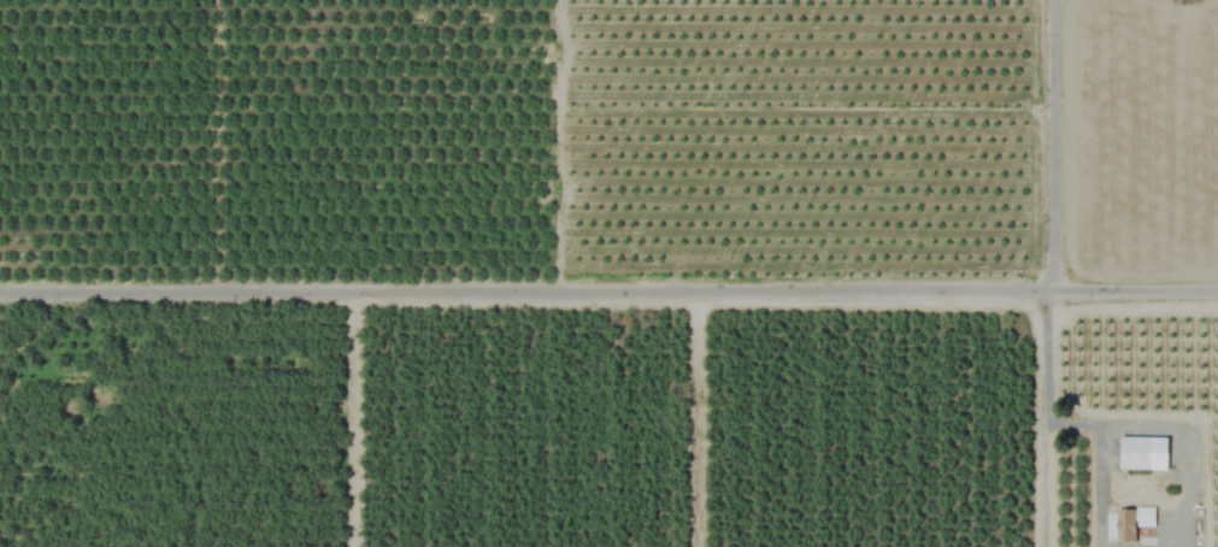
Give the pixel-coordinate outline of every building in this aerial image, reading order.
[(1153,437),(1121,437),(1121,470),(1153,470),(1153,437)] [(1137,509),(1118,509),(1118,542),(1137,542),(1137,509)] [(1163,530),(1140,530),(1140,544),(1163,544),(1163,530)]
